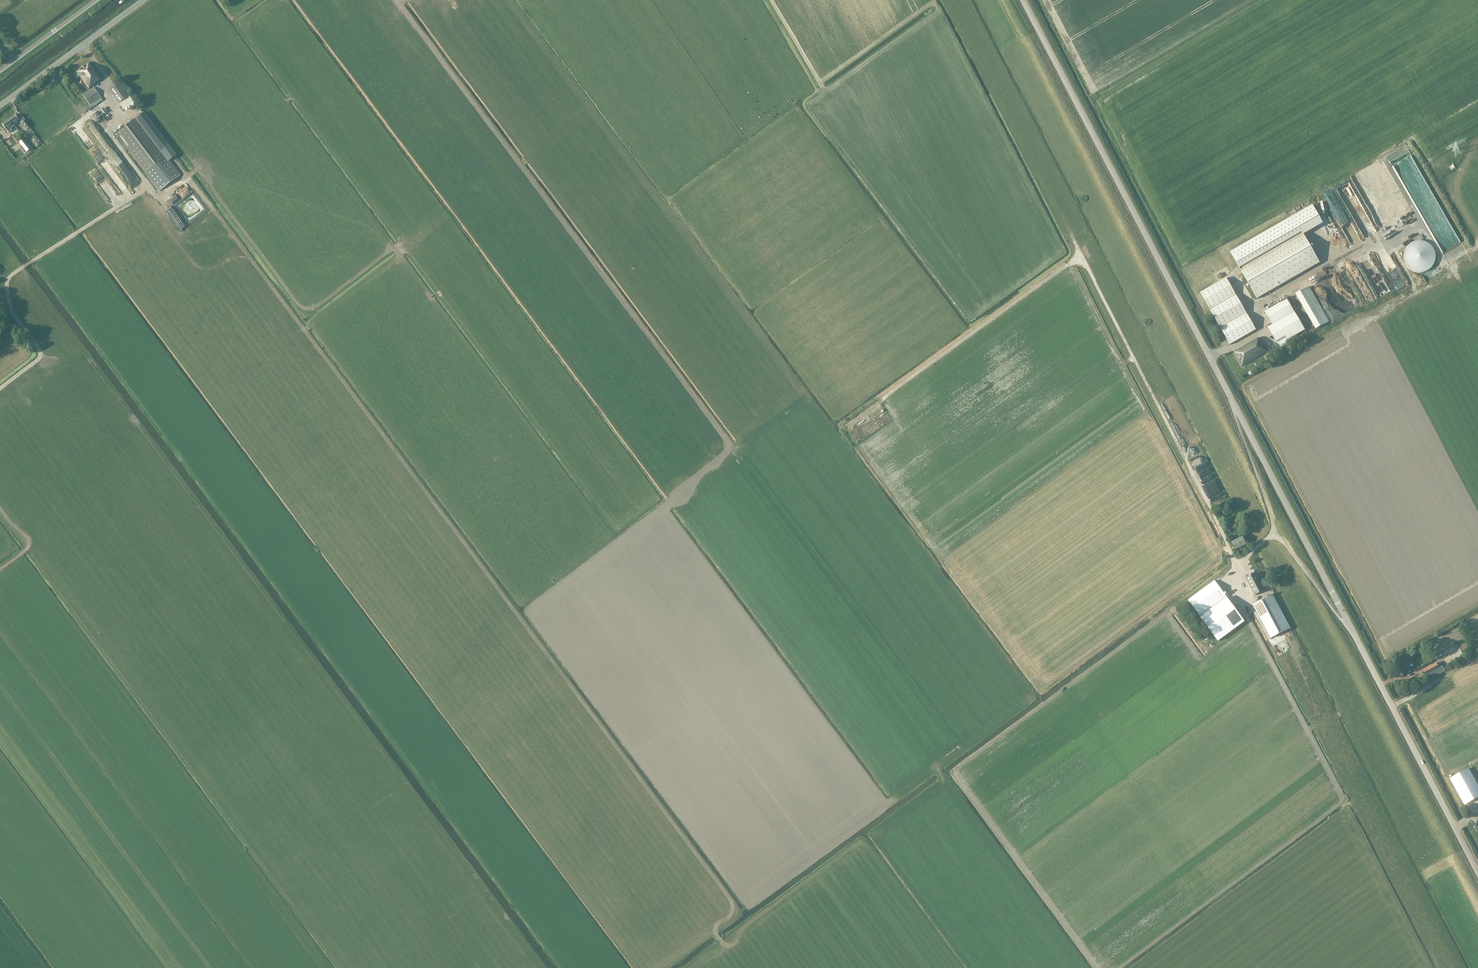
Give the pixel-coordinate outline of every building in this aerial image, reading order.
[(89,63),(76,72),(89,89),(92,86),(101,80),(89,63)] [(134,103),(129,96),(120,83),(109,91),(118,104),(119,104),(123,110),(134,103)] [(100,98),(92,86),(89,89),(90,90),(82,95),(90,105),(100,98)] [(15,115),(14,115),(9,118),(13,124),(18,121),(18,120),(20,119),(17,114),(15,115)] [(9,128),(13,124),(9,118),(4,122),(5,122),(2,124),(7,130),(9,128)] [(135,118),(113,135),(126,151),(127,150),(148,177),(159,191),(180,175),(169,161),(168,161),(135,118)] [(25,120),(21,123),(26,130),(30,127),(25,120)] [(1240,269),(1302,233),(1322,222),(1313,206),(1249,243),(1231,253),(1240,269)] [(1337,210),(1347,231),(1352,229),(1354,233),(1355,232),(1356,233),(1358,232),(1347,209),(1342,212),(1340,209),(1337,210)] [(1327,228),(1341,252),(1349,247),(1336,224),(1327,228)] [(1257,299),(1319,263),(1302,233),(1240,269),(1257,299)] [(1404,256),(1404,257),(1404,258),(1404,260),(1404,261),(1405,262),(1405,264),(1406,265),(1407,266),(1407,267),(1408,268),(1409,269),(1410,270),(1412,271),(1413,271),(1414,272),(1415,272),(1417,273),(1418,273),(1420,273),(1421,273),(1422,273),(1424,272),(1425,272),(1426,271),(1428,271),(1429,270),(1430,269),(1431,268),(1432,267),(1433,266),(1433,265),(1434,264),(1435,262),(1435,261),(1435,260),(1436,258),(1436,257),(1436,256),(1435,254),(1435,253),(1435,251),(1434,250),(1433,249),(1433,248),(1432,247),(1431,246),(1430,245),(1429,244),(1428,243),(1426,242),(1425,242),(1424,241),(1422,241),(1421,241),(1420,241),(1418,241),(1417,241),(1415,241),(1414,242),(1413,242),(1412,243),(1410,244),(1409,245),(1408,246),(1407,247),(1407,248),(1406,249),(1405,250),(1405,251),(1404,253),(1404,254),(1404,256)] [(1344,289),(1344,291),(1344,292),(1345,294),(1345,295),(1345,296),(1346,298),(1346,299),(1347,300),(1348,301),(1349,302),(1350,303),(1351,304),(1352,305),(1354,305),(1355,306),(1356,306),(1358,307),(1359,307),(1360,307),(1362,307),(1363,307),(1365,306),(1366,306),(1367,305),(1368,305),(1370,304),(1371,303),(1372,302),(1373,301),(1374,300),(1374,299),(1375,298),(1375,296),(1376,295),(1376,294),(1376,292),(1376,291),(1376,289),(1376,288),(1376,287),(1375,285),(1375,284),(1374,283),(1373,282),(1373,281),(1372,279),(1371,279),(1370,278),(1368,277),(1367,276),(1366,276),(1364,275),(1363,275),(1362,275),(1360,275),(1359,275),(1358,275),(1356,275),(1355,276),(1354,276),(1352,277),(1351,278),(1350,279),(1349,279),(1348,281),(1347,282),(1346,283),(1346,284),(1345,285),(1345,287),(1345,288),(1344,289)] [(1226,278),(1200,293),(1210,310),(1236,295),(1226,278)] [(1295,294),(1316,330),(1329,322),(1309,286),(1295,294)] [(1236,295),(1210,310),(1220,328),(1246,313),(1236,295)] [(1287,340),(1305,330),(1294,312),(1287,299),(1265,312),(1272,325),(1268,328),(1278,345),(1280,349),(1289,344),(1287,340)] [(1246,313),(1220,328),(1230,345),(1256,330),(1246,313)] [(1234,352),(1242,366),(1268,351),(1262,341),(1261,342),(1258,337),(1234,352)] [(1242,538),(1231,543),(1235,550),(1246,545),(1242,538)] [(1255,573),(1249,576),(1245,578),(1254,596),(1264,591),(1255,573)] [(1214,581),(1188,600),(1200,616),(1217,604),(1217,605),(1201,617),(1219,641),(1245,622),(1227,597),(1220,602),(1219,602),(1226,597),(1214,581)] [(1272,595),(1254,605),(1271,638),(1289,629),(1272,595)] [(1404,663),(1395,667),(1400,677),(1409,672),(1404,663)] [(1426,675),(1439,667),(1437,663),(1423,670),(1426,675)] [(1436,675),(1445,670),(1442,666),(1439,667),(1426,675),(1428,678),(1435,674),(1436,675)] [(1477,798),(1477,786),(1469,768),(1450,779),(1464,806),(1477,798)]
